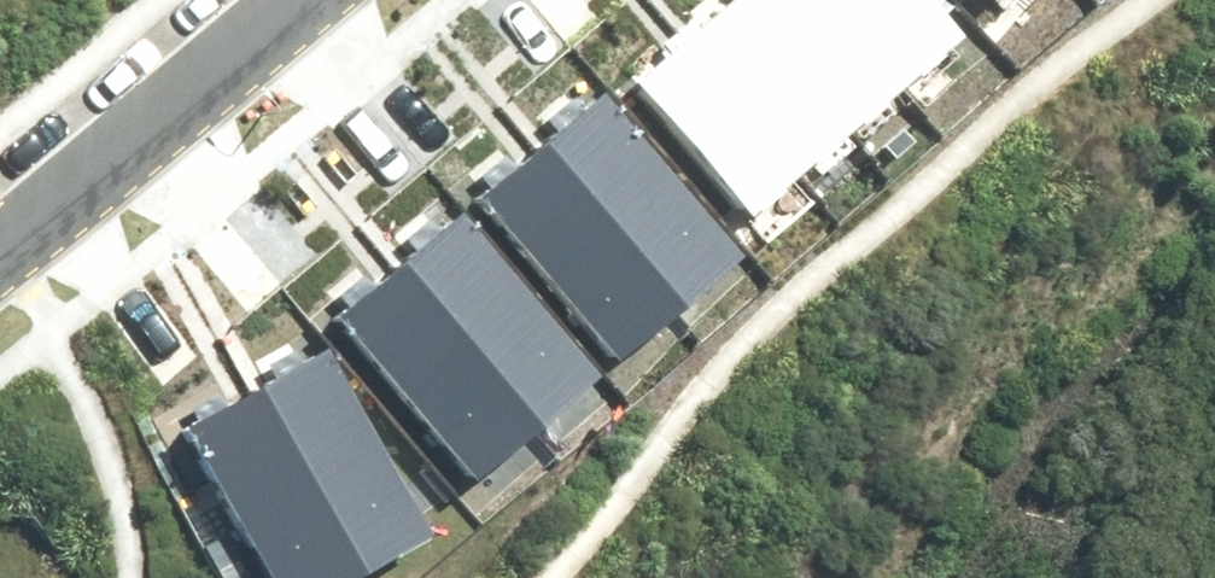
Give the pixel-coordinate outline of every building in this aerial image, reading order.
[(672,25),(791,163),(846,116),(746,0),(701,0),(672,25)] [(846,116),(901,68),(841,0),(746,0),(846,116)] [(901,68),(955,22),(936,0),(841,0),(901,68)] [(672,25),(617,72),(736,210),(791,163),(672,25)] [(602,87),(541,136),(674,297),(733,247),(602,87)] [(612,347),(674,297),(541,136),(479,186),(612,347)] [(456,206),(396,255),(528,416),(588,367),(456,206)] [(466,467),(528,416),(396,255),(334,306),(466,467)] [(319,344),(250,381),(351,563),(419,525),(319,344)] [(351,563),(250,381),(180,419),(268,577),(323,577),(351,563)]
